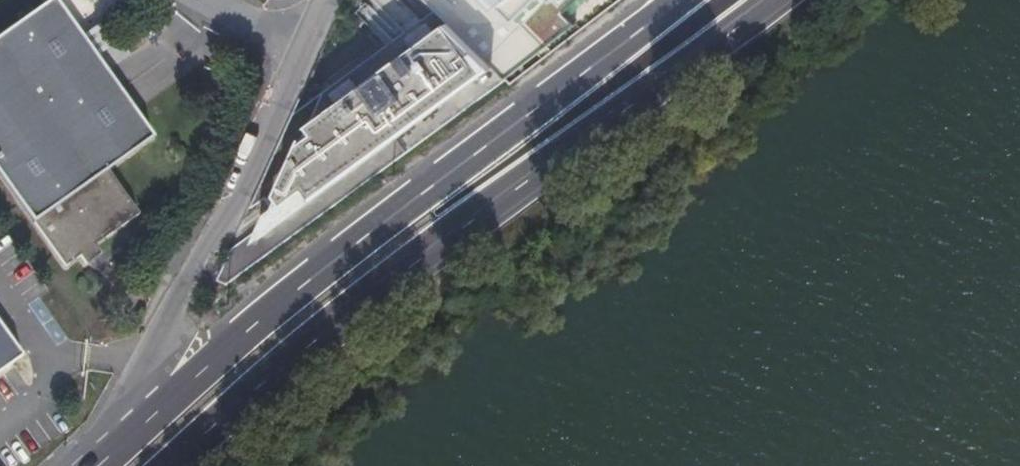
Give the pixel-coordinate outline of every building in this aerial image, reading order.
[(506,0),(428,0),(451,22),(495,66),(513,84),(555,53),(506,0)] [(617,0),(506,0),(555,53),(600,20),(620,4),(617,0)] [(56,3),(0,42),(0,175),(65,267),(79,257),(86,265),(102,255),(95,246),(138,215),(109,171),(152,139),(56,3)] [(262,238),(495,66),(451,22),(324,116),(327,120),(322,130),(314,127),(262,238)] [(0,325),(0,370),(21,355),(0,325)]
